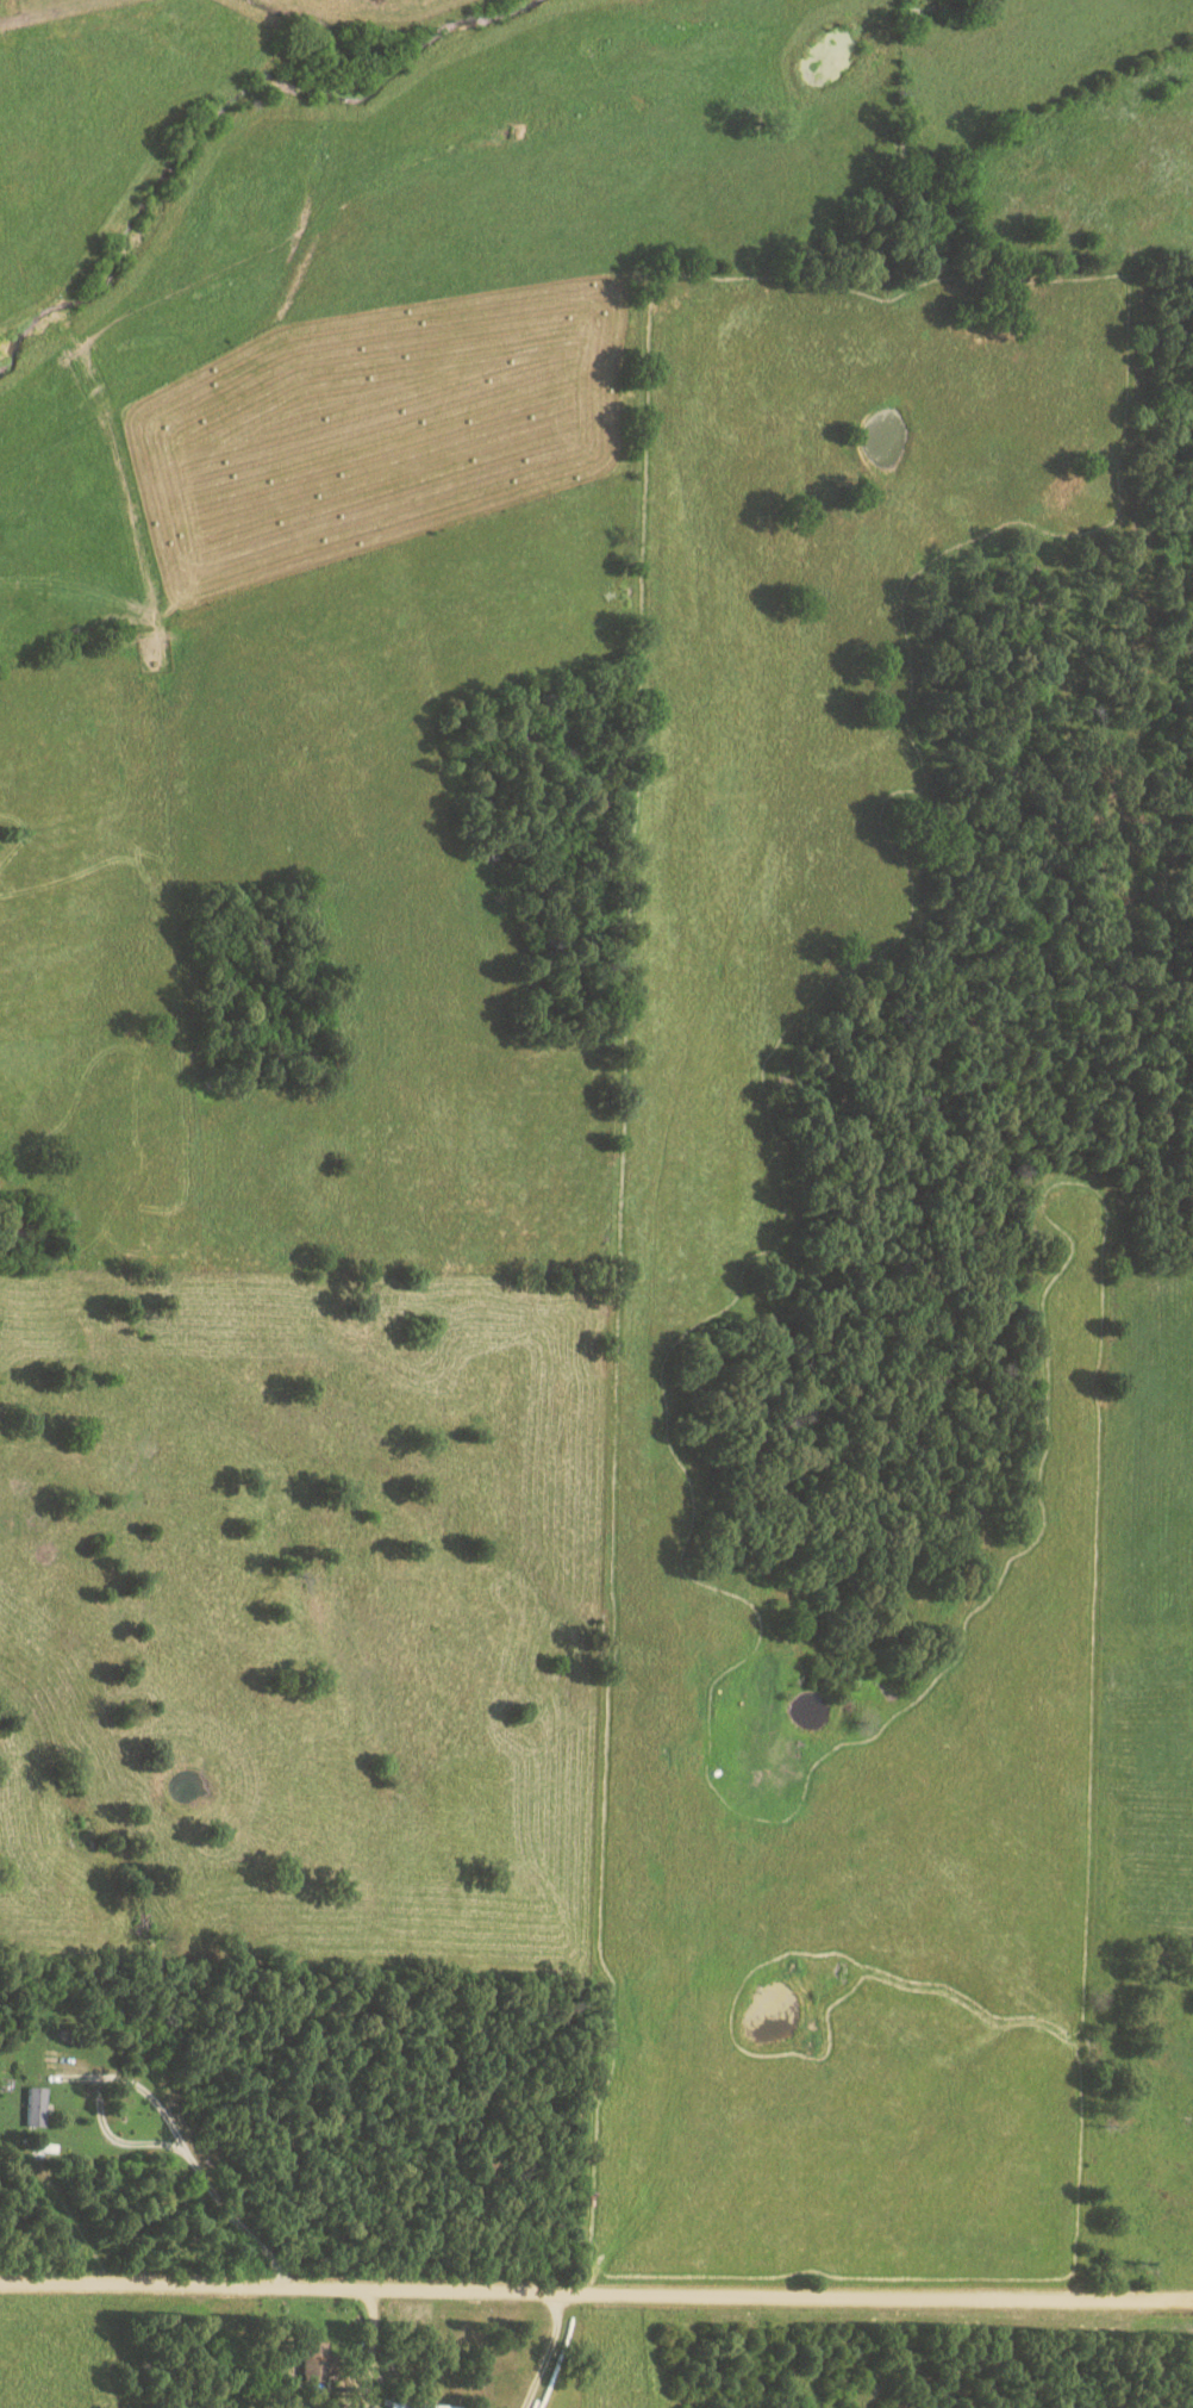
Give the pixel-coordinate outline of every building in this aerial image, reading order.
[(46,2127),(47,2088),(28,2087),(27,2127),(46,2127)] [(332,2343),(302,2342),(302,2378),(332,2378),(332,2343)]
